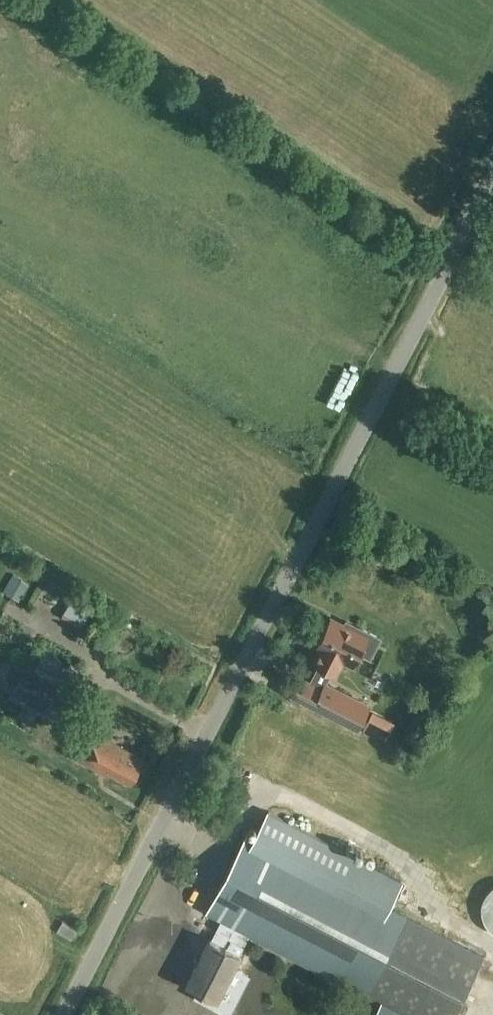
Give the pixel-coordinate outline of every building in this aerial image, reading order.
[(30,589),(40,570),(31,565),(21,585),(30,589)] [(81,610),(102,617),(109,596),(88,589),(81,610)] [(309,684),(300,679),(291,695),(357,728),(368,707),(324,685),(338,658),(353,666),(359,653),(369,658),(379,639),(359,628),(356,632),(330,619),(316,647),(320,649),(313,663),(318,666),(309,684)] [(43,652),(31,672),(25,668),(17,670),(13,680),(15,686),(9,697),(24,707),(51,722),(80,674),(43,652)] [(395,722),(372,711),(363,730),(385,742),(395,722)] [(110,774),(129,784),(142,759),(87,730),(73,758),(109,777),(110,774)] [(246,834),(206,913),(223,922),(213,941),(209,939),(186,984),(216,1000),(239,955),(249,935),(378,1002),(372,1014),(454,1014),(484,958),(388,908),(401,882),(268,813),(254,839),(246,834)] [(489,889),(483,898),(480,907),(480,916),(485,927),(492,934),(492,887),(489,889)] [(71,940),(76,930),(61,921),(56,931),(71,940)] [(343,998),(326,992),(317,1014),(336,1014),(343,998)]
